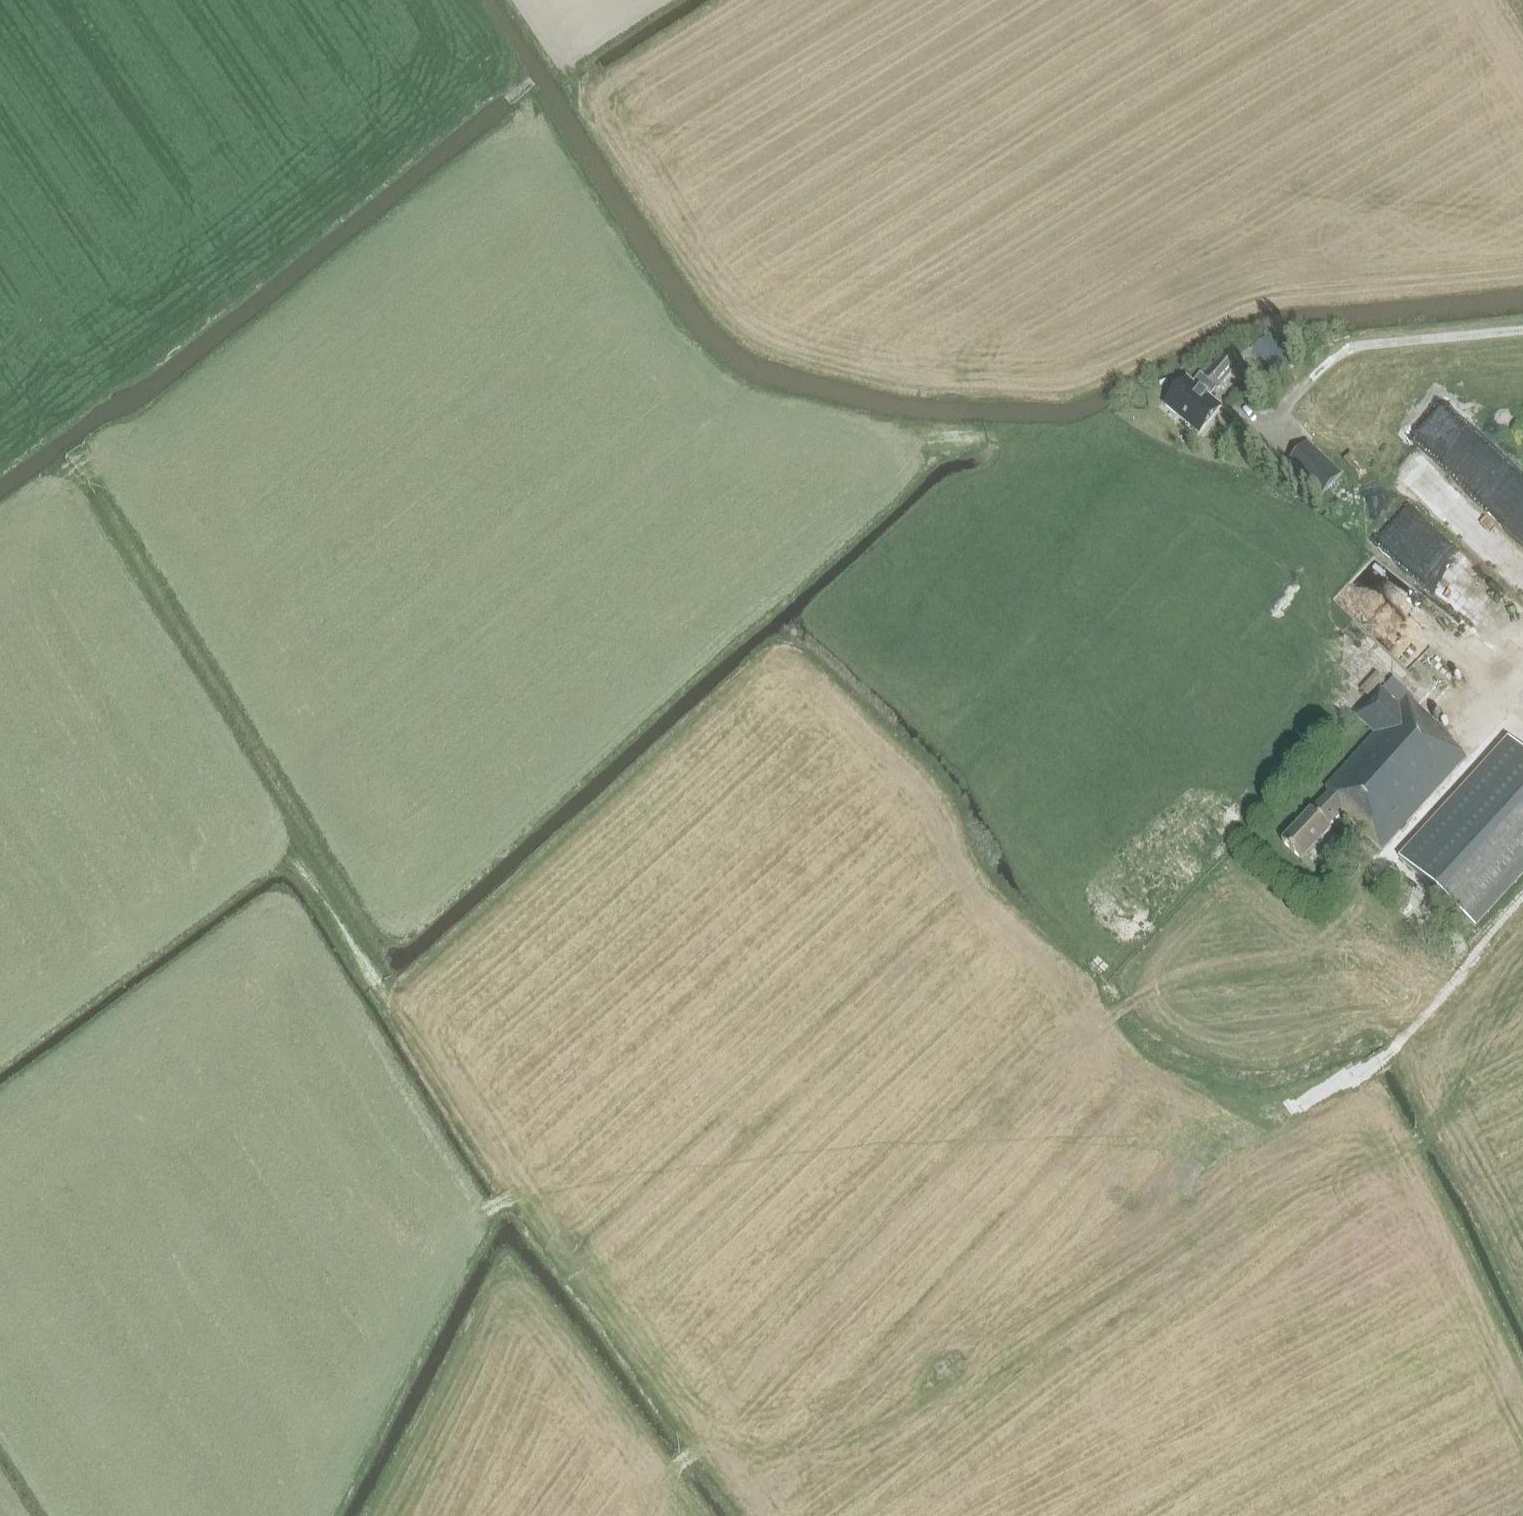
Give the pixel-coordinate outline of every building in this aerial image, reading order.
[(1295,367),(1273,340),(1257,354),(1279,380),(1295,367)] [(1227,357),(1224,354),(1213,366),(1210,363),(1199,377),(1193,372),(1182,385),(1165,405),(1186,423),(1194,413),(1206,424),(1221,406),(1208,395),(1215,387),(1218,390),(1238,366),(1237,365),(1246,355),(1236,347),(1227,357)] [(1343,475),(1308,442),(1286,465),(1320,498),(1343,475)] [(1483,499),(1504,481),(1485,460),(1464,479),(1483,499)] [(1386,681),(1376,672),(1360,690),(1370,699),(1386,681)] [(1453,740),(1409,699),(1412,696),(1394,679),(1383,691),(1381,689),(1357,716),(1376,734),(1326,789),(1330,792),(1283,843),(1303,861),(1332,829),(1329,827),(1343,813),(1382,850),(1466,758),(1450,743),(1453,740)] [(1522,771),(1522,738),(1503,720),(1481,745),(1517,778),(1522,771)] [(1476,929),(1522,878),(1522,808),(1512,798),(1430,887),(1476,929)]
